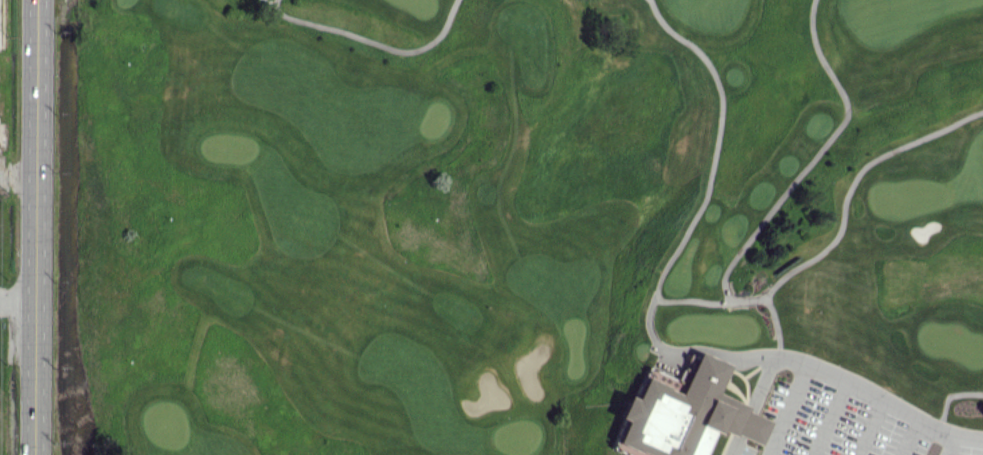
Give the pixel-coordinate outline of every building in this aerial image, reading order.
[(721,431),(735,437),(749,407),(718,393),(728,371),(692,355),(680,382),(655,370),(640,402),(632,398),(622,419),(631,423),(620,447),(638,454),(710,454),(721,431)]
